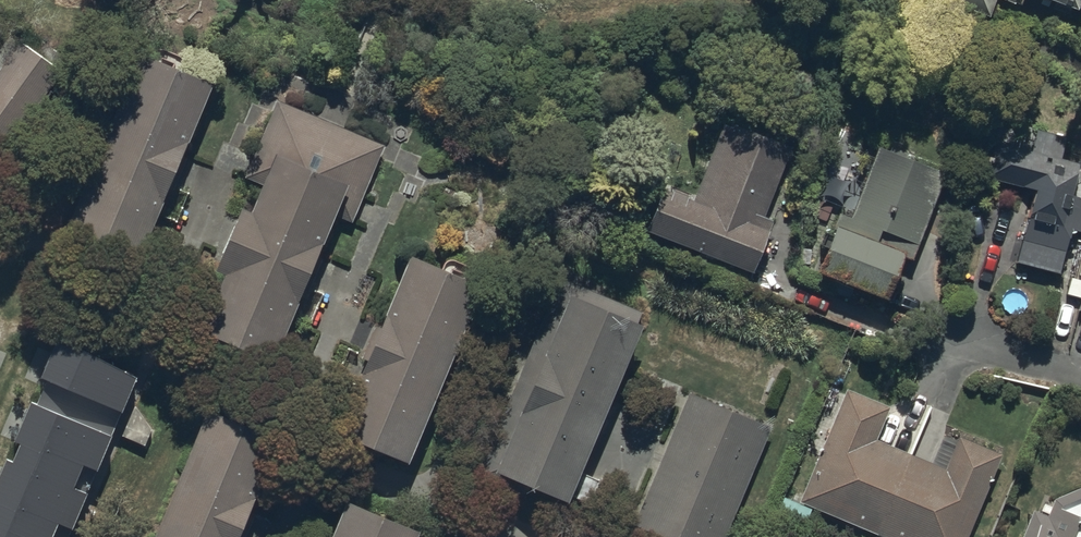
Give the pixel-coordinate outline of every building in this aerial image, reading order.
[(988,19),(995,0),(935,0),(988,19)] [(1075,11),(1079,0),(1046,0),(1075,11)] [(3,149),(60,66),(18,37),(0,64),(0,148),(3,149)] [(218,79),(140,48),(66,235),(144,265),(218,79)] [(384,138),(279,97),(252,168),(264,172),(252,203),(240,198),(213,268),(222,272),(201,325),(278,354),(332,214),(352,222),(384,138)] [(645,229),(752,270),(773,218),(764,214),(791,143),(724,117),(693,197),(662,185),(645,229)] [(1059,272),(1071,228),(1080,231),(1080,197),(1071,194),(1079,161),(1060,157),(1066,136),(1026,125),(1020,146),(995,140),(985,176),(1034,189),(1015,261),(1059,272)] [(816,269),(885,296),(902,254),(912,258),(946,171),(878,144),(850,215),(839,211),(816,269)] [(484,278),(411,251),(343,432),(416,460),(484,278)] [(641,307),(559,273),(479,462),(562,496),(641,307)] [(0,418),(0,536),(42,536),(115,363),(37,330),(0,418)] [(846,388),(799,501),(885,536),(968,536),(1003,453),(959,435),(946,467),(876,439),(890,406),(846,388)] [(686,389),(628,522),(663,536),(722,536),(770,425),(686,389)] [(208,404),(155,536),(245,536),(285,434),(208,404)] [(1053,498),(1047,515),(1033,509),(1022,536),(1080,536),(1080,486),(1053,498)] [(348,496),(331,536),(417,536),(421,526),(348,496)]
